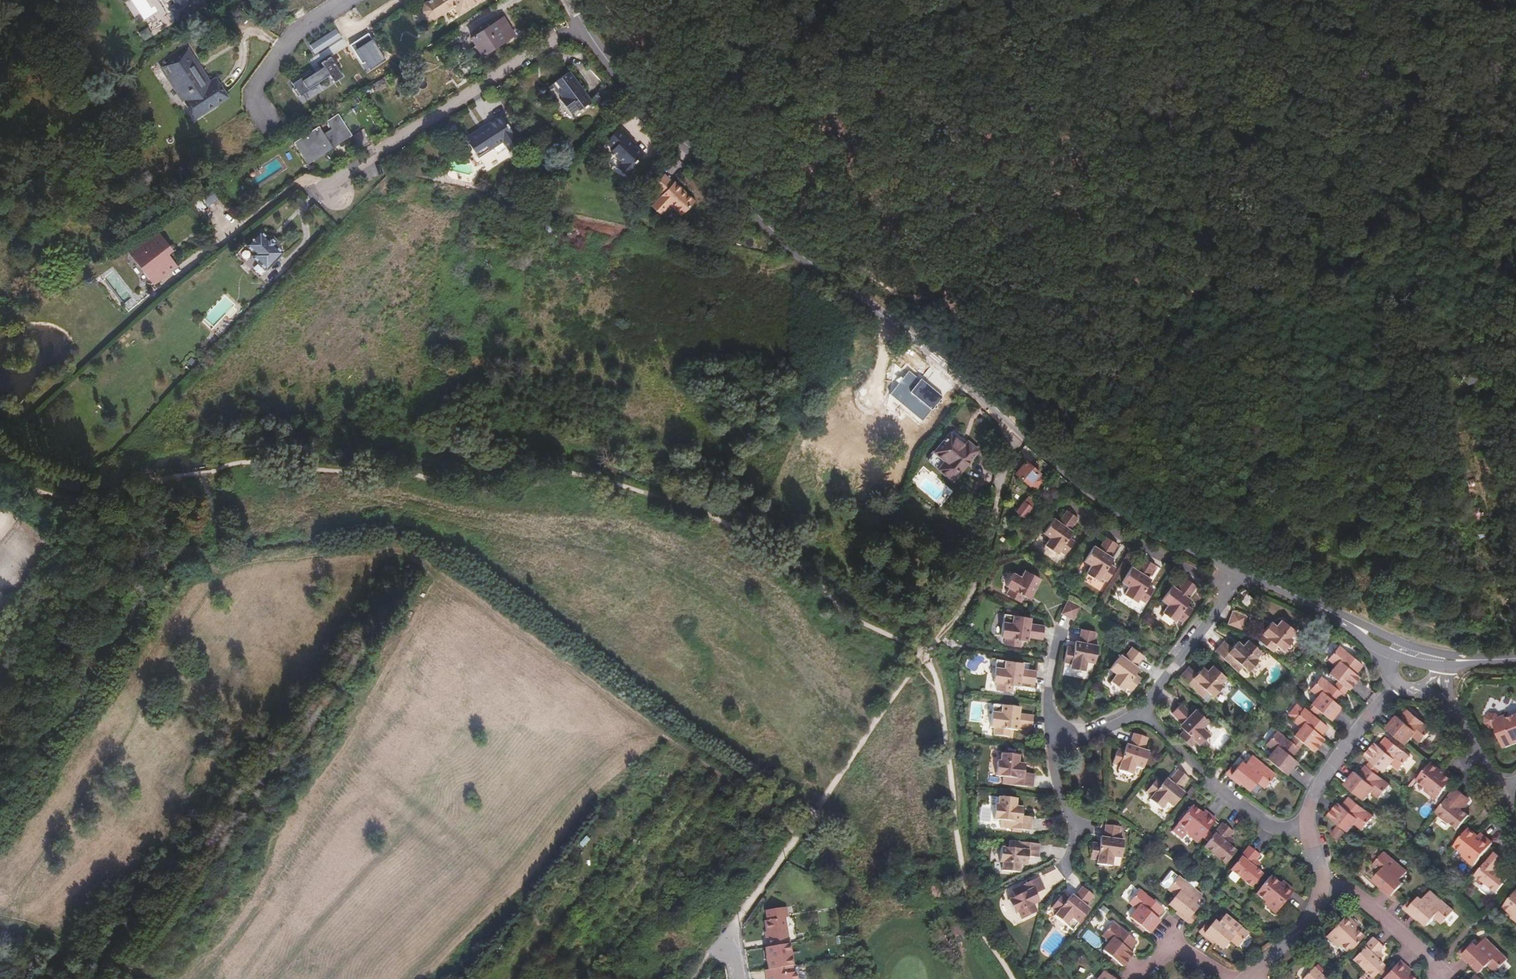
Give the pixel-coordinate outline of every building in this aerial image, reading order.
[(167,3),(173,15),(199,0),(171,0),(167,3)] [(437,2),(435,9),(435,11),(438,16),(447,15),(461,6),(463,5),(465,5),(471,12),(490,0),(440,0),(437,2)] [(481,31),(492,47),(522,28),(512,11),(481,31)] [(334,31),(309,46),(314,54),(339,39),(334,31)] [(472,43),(460,51),(463,56),(476,48),(472,43)] [(195,63),(186,49),(166,63),(172,72),(167,76),(183,101),(189,97),(200,113),(227,95),(216,80),(207,87),(200,77),(202,75),(199,70),(196,72),(192,66),(195,63)] [(311,70),(293,82),(302,96),(320,83),(318,80),(329,73),(336,83),(338,81),(339,82),(344,79),(343,78),(345,77),(331,56),(322,62),(325,67),(314,74),(311,70)] [(568,84),(575,94),(582,89),(586,95),(587,97),(600,89),(580,58),(563,70),(571,82),(568,84)] [(582,89),(575,94),(579,100),(586,95),(582,89)] [(498,111),(485,118),(487,122),(465,136),(476,154),(501,138),(508,148),(518,141),(498,111)] [(338,116),(297,142),(311,163),(335,147),(334,145),(350,134),(338,116)] [(619,117),(606,132),(614,139),(611,142),(624,154),(619,160),(628,168),(637,159),(634,156),(638,151),(639,152),(644,145),(628,131),(631,128),(619,117)] [(487,122),(485,118),(463,133),(465,136),(487,122)] [(651,179),(661,189),(674,174),(665,165),(651,179)] [(674,174),(661,189),(651,199),(661,209),(670,198),(683,210),(697,193),(675,173),(674,174)] [(280,240),(274,233),(270,237),(263,230),(248,243),(238,253),(263,276),(270,270),(286,251),(278,243),(280,240)] [(277,230),(274,233),(280,240),(283,237),(277,230)] [(164,276),(177,268),(169,256),(173,253),(160,234),(146,245),(151,252),(141,258),(155,278),(162,273),(164,276)] [(178,271),(177,268),(164,276),(167,279),(178,271)] [(919,381),(909,371),(889,394),(921,422),(941,396),(920,379),(919,381)] [(979,453),(954,433),(929,462),(954,483),(979,453)] [(1031,485),(1037,490),(1045,481),(1039,475),(1040,474),(1027,463),(1017,474),(1030,485),(1031,485)] [(1017,512),(1024,519),(1036,504),(1029,498),(1017,512)] [(1070,532),(1071,530),(1079,518),(1069,511),(1060,523),(1055,519),(1046,533),(1052,538),(1048,545),(1060,554),(1062,550),(1067,554),(1076,541),(1071,537),(1070,532)] [(1039,534),(1036,543),(1044,546),(1047,536),(1039,534)] [(1111,556),(1113,553),(1120,541),(1108,535),(1101,547),(1096,544),(1088,559),(1094,563),(1090,570),(1103,578),(1105,575),(1111,578),(1119,564),(1113,560),(1111,556)] [(1148,578),(1149,576),(1156,564),(1146,557),(1138,569),(1133,566),(1124,581),(1130,585),(1126,592),(1138,601),(1141,597),(1146,601),(1155,587),(1148,583),(1148,578)] [(1025,594),(1032,593),(1041,578),(1026,568),(1020,577),(1014,573),(1006,585),(1010,588),(1007,593),(1021,601),(1025,594)] [(1187,600),(1190,597),(1198,586),(1187,578),(1179,589),(1174,585),(1164,599),(1170,604),(1165,611),(1177,620),(1180,617),(1185,621),(1194,608),(1188,604),(1189,603),(1187,600)] [(1249,609),(1255,601),(1248,595),(1242,603),(1249,609)] [(1064,613),(1075,619),(1081,608),(1069,602),(1064,613)] [(1234,611),(1230,623),(1244,628),(1248,616),(1234,611)] [(1026,636),(1029,636),(1042,638),(1044,625),(1031,622),(1031,617),(1006,613),(1002,637),(1006,638),(1005,644),(1021,647),(1023,639),(1026,636)] [(1260,638),(1275,650),(1279,645),(1286,650),(1295,639),(1292,636),(1298,630),(1283,618),(1278,625),(1276,623),(1273,628),(1269,625),(1260,638)] [(1070,667),(1085,672),(1087,663),(1094,665),(1099,648),(1093,647),(1097,634),(1084,630),(1080,646),(1076,645),(1075,648),(1069,646),(1065,662),(1071,664),(1070,667)] [(1245,645),(1239,643),(1234,647),(1226,640),(1218,649),(1240,670),(1244,666),(1249,670),(1260,659),(1258,657),(1263,651),(1250,639),(1245,645)] [(1337,666),(1330,674),(1349,690),(1359,678),(1356,675),(1363,667),(1340,647),(1330,659),(1337,666)] [(1133,673),(1134,671),(1142,660),(1131,651),(1122,662),(1118,659),(1108,673),(1114,678),(1109,685),(1121,694),(1123,691),(1128,695),(1138,682),(1133,678),(1133,673)] [(1018,679),(1021,680),(1035,682),(1037,669),(1024,666),(1024,661),(998,657),(995,680),(999,681),(998,687),(1013,690),(1015,682),(1018,679)] [(1207,669),(1204,667),(1200,672),(1191,665),(1183,674),(1206,694),(1210,690),(1215,695),(1225,683),(1223,681),(1228,674),(1216,664),(1210,669),(1207,669)] [(1312,705),(1331,721),(1341,708),(1337,705),(1344,697),(1321,678),(1312,690),(1319,696),(1312,705)] [(1173,709),(1182,719),(1185,721),(1184,726),(1180,731),(1191,743),(1196,738),(1199,741),(1210,731),(1203,724),(1209,718),(1197,706),(1193,711),(1182,700),(1173,709)] [(1017,725),(1020,726),(1034,728),(1036,715),(1022,712),(1022,707),(997,703),(993,726),(997,727),(996,733),(1012,736),(1013,728),(1017,725)] [(1295,737),(1314,752),(1323,740),(1320,737),(1327,728),(1304,709),(1294,722),(1302,728),(1295,737)] [(1399,717),(1389,729),(1408,745),(1415,736),(1423,743),(1433,730),(1410,711),(1403,720),(1399,717)] [(1491,728),(1497,727),(1496,723),(1495,722),(1496,721),(1496,720),(1497,720),(1502,718),(1498,713),(1492,714),(1488,718),(1488,724),(1491,728)] [(1515,744),(1515,716),(1509,719),(1508,718),(1507,717),(1506,717),(1505,717),(1502,718),(1497,720),(1496,720),(1496,721),(1495,722),(1496,723),(1497,727),(1505,747),(1506,747),(1507,747),(1508,747),(1515,744)] [(1128,748),(1124,749),(1118,747),(1113,763),(1119,766),(1119,769),(1133,773),(1136,765),(1143,766),(1148,749),(1144,748),(1147,735),(1133,731),(1129,744),(1128,748)] [(1267,759),(1286,775),(1296,762),(1293,759),(1300,751),(1277,732),(1267,745),(1274,751),(1267,759)] [(1377,744),(1367,757),(1386,772),(1393,764),(1401,770),(1411,757),(1388,738),(1381,747),(1377,744)] [(1024,772),(1025,766),(1019,762),(1019,755),(1002,752),(1001,760),(999,760),(997,775),(1004,776),(1003,782),(1033,786),(1035,773),(1024,772)] [(1231,775),(1250,791),(1257,782),(1265,789),(1275,776),(1252,757),(1246,765),(1242,762),(1231,775)] [(1442,771),(1433,764),(1432,765),(1419,781),(1428,788),(1426,790),(1438,800),(1456,777),(1446,769),(1444,768),(1442,771)] [(1357,773),(1347,786),(1366,801),(1373,792),(1381,799),(1391,786),(1368,767),(1361,776),(1357,773)] [(1170,781),(1165,782),(1159,777),(1149,789),(1154,793),(1151,797),(1163,806),(1169,800),(1174,805),(1186,791),(1182,788),(1191,777),(1181,769),(1172,779),(1170,781)] [(1467,796),(1457,789),(1439,812),(1460,829),(1470,816),(1464,811),(1459,807),(1467,796)] [(1018,808),(1016,805),(1017,798),(1000,796),(999,804),(996,804),(994,818),(1001,819),(1000,826),(1031,830),(1032,816),(1022,815),(1022,809),(1018,808)] [(1472,800),(1467,796),(1459,807),(1464,811),(1472,800)] [(1330,817),(1349,833),(1356,824),(1364,830),(1374,817),(1352,799),(1344,808),(1340,804),(1330,817)] [(1186,833),(1197,843),(1216,821),(1205,811),(1202,814),(1193,807),(1179,823),(1188,831),(1186,833)] [(1106,838),(1102,842),(1095,841),(1093,858),(1100,859),(1100,862),(1115,864),(1116,855),(1124,856),(1125,838),(1121,837),(1122,825),(1108,823),(1106,836),(1106,838)] [(1223,824),(1204,847),(1225,865),(1236,852),(1224,843),(1233,833),(1223,824)] [(1335,835),(1340,840),(1345,833),(1340,828),(1335,835)] [(1470,829),(1456,846),(1465,854),(1464,856),(1476,866),(1494,843),(1483,835),(1482,834),(1479,837),(1470,829)] [(1020,869),(1021,862),(1023,859),(1027,859),(1028,853),(1039,854),(1040,841),(1009,839),(1009,845),(1001,844),(1000,860),(1003,860),(1003,868),(1020,869)] [(1250,847),(1231,870),(1252,888),(1261,875),(1251,866),(1259,856),(1250,847)] [(1498,871),(1506,861),(1496,852),(1478,876),(1499,893),(1503,887),(1508,880),(1509,880),(1498,871)] [(1375,880),(1394,897),(1404,884),(1401,880),(1407,872),(1385,853),(1374,865),(1382,872),(1375,880)] [(1162,883),(1169,889),(1178,876),(1171,871),(1162,883)] [(1037,910),(1034,902),(1036,899),(1038,897),(1036,892),(1046,887),(1040,875),(1013,889),(1016,894),(1009,898),(1015,911),(1018,910),(1022,917),(1037,910)] [(1177,895),(1170,904),(1172,906),(1189,920),(1199,908),(1196,904),(1202,896),(1178,876),(1169,889),(1177,895)] [(1270,876),(1256,894),(1265,902),(1264,904),(1275,914),(1293,892),(1283,882),(1280,885),(1270,876)] [(1074,897),(1070,896),(1069,897),(1064,893),(1053,906),(1058,911),(1057,913),(1068,923),(1075,916),(1080,920),(1091,907),(1088,903),(1096,894),(1085,885),(1076,895),(1074,897)] [(1131,917),(1150,934),(1160,921),(1156,918),(1163,909),(1140,890),(1130,903),(1138,909),(1131,917)] [(1410,910),(1429,927),(1436,918),(1444,925),(1454,912),(1431,893),(1424,901),(1421,898),(1410,910)] [(1514,896),(1505,907),(1515,916),(1513,918),(1515,921),(1515,894),(1514,896)] [(1206,934),(1224,949),(1231,941),(1239,947),(1249,934),(1226,915),(1220,924),(1216,921),(1206,934)] [(1348,954),(1364,936),(1355,928),(1357,926),(1346,916),(1326,937),(1337,947),(1339,945),(1348,954)] [(767,932),(768,938),(766,938),(767,946),(790,943),(786,919),(766,922),(767,932)] [(1104,951),(1123,966),(1134,953),(1130,950),(1136,942),(1113,923),(1103,935),(1111,942),(1104,951)] [(1373,978),(1384,967),(1373,956),(1382,947),(1373,938),(1353,960),(1366,972),(1373,978)] [(1477,969),(1482,973),(1490,965),(1497,972),(1508,961),(1487,940),(1479,947),(1477,945),(1465,956),(1477,969)] [(1409,973),(1411,971),(1400,961),(1383,978),(1414,978),(1409,973)] [(795,974),(792,974),(791,974),(790,967),(765,971),(766,978),(795,978),(795,974)] [(1314,968),(1303,978),(1326,978),(1314,968)]
